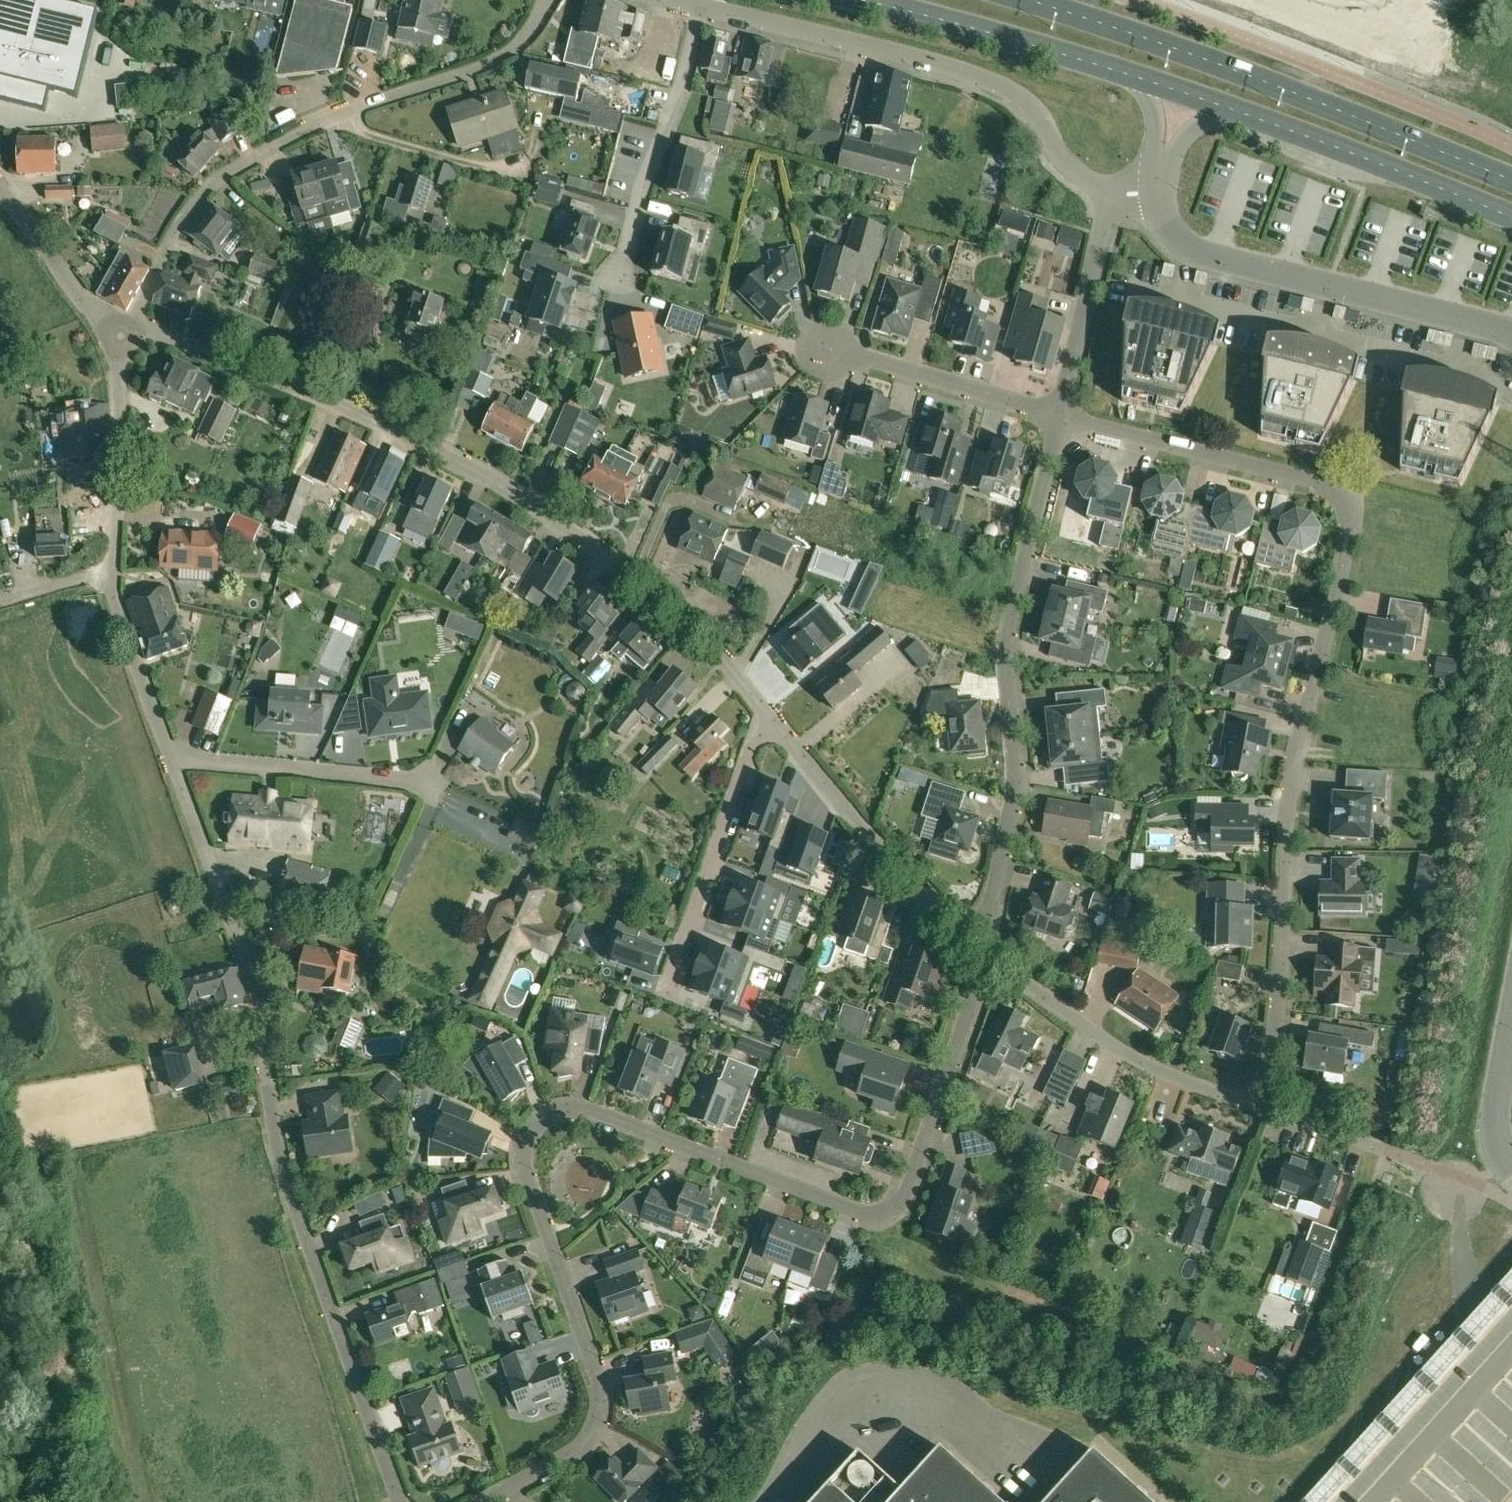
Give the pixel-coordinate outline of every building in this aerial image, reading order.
[(45,111),(50,90),(78,98),(99,14),(42,0),(0,0),(0,99),(45,111)] [(135,8),(137,0),(120,0),(119,5),(135,8)] [(282,17),(286,0),(249,0),(248,6),(247,9),(282,17)] [(352,0),(297,0),(277,78),(337,71),(353,9),(350,8),(352,0)] [(445,0),(406,0),(400,28),(437,36),(437,35),(449,38),(454,16),(442,13),(445,0)] [(572,32),(567,52),(576,54),(595,59),(597,51),(600,38),(608,5),(587,0),(579,33),(572,32)] [(621,40),(631,42),(642,44),(649,15),(608,5),(600,38),(620,43),(621,40)] [(388,28),(361,21),(354,48),(382,55),(388,28)] [(746,39),(737,77),(774,85),(782,48),(746,39)] [(709,41),(702,68),(710,70),(708,80),(711,81),(719,82),(727,84),(733,59),(725,58),(728,45),(709,41)] [(594,66),(595,59),(576,54),(573,66),(593,71),(594,66)] [(527,88),(526,89),(528,89),(562,97),(566,97),(565,101),(609,112),(613,96),(585,90),(582,104),(577,103),(580,88),(579,88),(582,76),(532,65),(527,88)] [(871,111),(866,128),(868,128),(875,130),(871,147),(883,150),(888,133),(898,135),(899,131),(902,119),(912,80),(880,72),(871,111)] [(116,86),(118,109),(197,100),(195,77),(116,86)] [(223,77),(221,100),(248,103),(250,80),(228,77),(223,77)] [(717,86),(714,98),(728,102),(728,101),(731,90),(717,86)] [(781,92),(778,103),(795,107),(797,96),(781,92)] [(517,129),(506,93),(449,111),(460,147),(517,129)] [(565,101),(560,119),(618,133),(623,134),(628,116),(627,116),(609,112),(565,101)] [(244,115),(260,115),(260,105),(245,105),(244,115)] [(213,144),(219,140),(221,143),(244,131),(232,108),(208,120),(213,129),(202,135),(200,132),(175,158),(195,176),(219,150),(213,144)] [(805,142),(838,150),(845,124),(811,118),(805,142)] [(124,124),(93,127),(91,127),(93,153),(126,150),(124,124)] [(19,139),(19,175),(56,174),(56,139),(19,139)] [(679,150),(668,192),(694,199),(703,167),(715,170),(721,147),(695,140),(691,154),(679,150)] [(847,141),(840,168),(910,184),(912,178),(917,158),(917,157),(883,150),(871,147),(847,141)] [(330,219),(352,213),(363,210),(355,184),(358,183),(352,161),(338,166),(337,163),(315,170),(326,205),(330,219)] [(311,230),(309,225),(330,219),(326,205),(315,170),(294,176),(283,180),(299,234),(311,230)] [(818,186),(829,188),(831,177),(820,175),(818,186)] [(410,178),(407,187),(402,186),(392,216),(406,220),(410,207),(424,211),(432,184),(410,178)] [(605,186),(583,180),(580,190),(603,196),(605,186)] [(535,198),(558,205),(562,190),(539,183),(535,198)] [(73,200),(73,186),(46,187),(47,200),(73,200)] [(78,198),(92,197),(91,187),(78,188),(78,198)] [(1319,196),(1315,214),(1333,218),(1337,200),(1319,196)] [(568,253),(569,258),(580,262),(583,259),(586,260),(600,222),(591,219),(595,208),(573,200),(569,212),(573,213),(560,250),(568,253)] [(242,227),(208,201),(184,232),(196,241),(194,244),(202,250),(205,247),(218,257),(242,227)] [(107,211),(104,217),(95,233),(119,245),(131,223),(107,211)] [(411,235),(442,244),(448,220),(434,217),(432,225),(415,220),(411,235)] [(703,252),(710,225),(681,218),(677,233),(664,230),(652,274),(681,282),(690,249),(703,252)] [(816,292),(819,292),(818,296),(830,299),(831,296),(849,301),(861,260),(872,264),(882,228),(856,220),(846,254),(828,249),(816,292)] [(379,243),(384,229),(380,228),(381,227),(367,222),(353,259),(367,264),(375,242),(379,243)] [(1036,237),(1052,242),(1057,228),(1040,223),(1036,237)] [(892,229),(885,252),(898,256),(906,234),(892,229)] [(1074,231),(1070,249),(1079,250),(1084,234),(1074,231)] [(336,245),(323,251),(332,260),(341,256),(336,245)] [(762,269),(739,292),(770,323),(789,304),(778,292),(786,284),(786,282),(799,279),(793,247),(769,252),(772,264),(764,271),(762,269)] [(568,283),(573,268),(527,252),(521,270),(527,271),(524,280),(534,284),(527,304),(534,307),(530,319),(561,330),(568,307),(572,308),(578,292),(574,290),(575,286),(568,283)] [(97,295),(112,303),(135,261),(121,253),(97,295)] [(256,255),(250,272),(283,283),(289,267),(256,255)] [(201,287),(200,286),(201,283),(198,282),(200,279),(212,284),(219,266),(191,256),(185,273),(188,275),(186,281),(165,273),(154,302),(190,316),(201,287)] [(150,270),(149,269),(135,261),(112,303),(126,311),(150,270)] [(884,265),(880,286),(888,287),(892,266),(884,265)] [(871,329),(871,330),(891,336),(891,335),(891,334),(908,339),(920,300),(935,304),(942,281),(925,276),(921,289),(897,282),(893,296),(889,294),(886,305),(880,304),(872,329),(871,329)] [(956,327),(951,343),(966,347),(963,355),(988,362),(999,328),(984,324),(986,318),(976,315),(981,299),(955,291),(946,324),(956,327)] [(435,332),(435,331),(436,331),(441,331),(443,324),(439,320),(444,303),(415,293),(411,303),(417,305),(407,334),(431,342),(435,332)] [(1013,321),(1026,325),(1016,362),(1033,367),(1032,371),(1044,374),(1045,370),(1051,372),(1054,360),(1058,362),(1062,348),(1058,347),(1065,323),(1043,317),(1047,302),(1020,295),(1013,321)] [(304,311),(289,305),(280,328),(295,334),(304,311)] [(667,329),(699,340),(705,317),(673,306),(667,329)] [(1181,416),(1213,348),(1216,335),(1129,314),(1125,326),(1122,401),(1147,407),(1150,393),(1159,396),(1156,410),(1181,416)] [(651,316),(616,324),(628,377),(663,369),(651,316)] [(708,318),(704,331),(732,339),(736,327),(708,318)] [(301,337),(315,342),(321,328),(306,321),(301,337)] [(745,334),(764,338),(766,326),(747,323),(745,334)] [(723,348),(730,369),(724,371),(733,399),(774,385),(765,358),(755,361),(748,340),(723,348)] [(493,367),(491,366),(493,359),(498,361),(502,353),(488,348),(486,351),(482,349),(481,353),(478,352),(471,370),(470,370),(463,389),(486,399),(494,380),(486,377),(488,373),(491,374),(493,367)] [(1319,450),(1351,382),(1355,370),(1268,348),(1265,361),(1261,436),(1286,442),(1289,428),(1298,430),(1295,444),(1319,450)] [(161,403),(163,400),(183,410),(183,409),(194,414),(201,400),(206,403),(217,381),(201,373),(173,359),(164,379),(158,377),(150,393),(152,395),(150,398),(161,403)] [(1403,395),(1400,470),(1425,476),(1428,462),(1437,464),(1434,478),(1458,485),(1490,417),(1493,404),(1407,383),(1403,395)] [(848,436),(876,444),(878,437),(899,443),(906,419),(885,413),(888,402),(882,400),(883,396),(881,392),(872,389),(868,391),(867,396),(861,394),(848,436)] [(536,425),(528,421),(539,399),(528,393),(523,403),(522,403),(503,441),(510,445),(511,448),(516,451),(519,450),(522,452),(536,425)] [(497,438),(503,441),(522,403),(511,398),(503,394),(497,405),(498,405),(484,431),(488,433),(489,437),(493,439),(497,438)] [(782,440),(813,449),(811,457),(823,461),(830,435),(819,432),(819,431),(817,431),(820,421),(822,421),(827,404),(795,394),(782,440)] [(198,433),(221,444),(238,410),(215,399),(198,433)] [(549,443),(565,450),(582,412),(567,405),(549,443)] [(109,420),(111,420),(109,406),(59,412),(64,459),(113,453),(109,420)] [(601,421),(582,412),(565,450),(584,459),(601,421)] [(931,414),(919,454),(934,458),(929,477),(956,485),(963,460),(950,456),(960,423),(931,414)] [(344,492),(350,479),(364,446),(337,434),(317,480),(344,492)] [(710,437),(706,448),(718,453),(722,441),(710,437)] [(968,486),(991,493),(994,481),(1011,486),(1018,461),(1021,462),(1020,463),(1022,463),(1027,447),(1010,442),(1010,443),(1011,443),(1010,446),(996,442),(989,464),(976,460),(968,486)] [(626,453),(626,452),(613,446),(605,461),(597,457),(583,483),(586,485),(587,489),(592,491),(597,489),(605,494),(626,453)] [(361,492),(385,503),(403,464),(380,453),(361,492)] [(640,479),(646,469),(657,475),(661,468),(645,460),(642,467),(636,464),(638,460),(626,453),(605,494),(613,498),(615,502),(620,505),(623,504),(626,506),(640,479)] [(648,501),(649,502),(659,507),(672,482),(676,484),(685,464),(671,457),(668,463),(667,463),(658,481),(648,501)] [(844,494),(847,484),(848,481),(839,478),(842,467),(828,462),(826,470),(825,469),(820,485),(821,486),(819,493),(843,499),(850,502),(852,496),(844,494)] [(1124,528),(1133,491),(1115,487),(1117,480),(1109,467),(1093,463),(1080,471),(1076,486),(1084,500),(1091,501),(1086,519),(1105,523),(1100,545),(1118,550),(1124,528)] [(703,496),(703,497),(735,511),(745,488),(749,490),(754,478),(749,477),(718,464),(703,496)] [(820,485),(825,469),(815,466),(809,482),(820,485)] [(760,480),(755,493),(784,505),(784,504),(801,511),(805,502),(808,494),(763,474),(760,480)] [(276,522),(273,530),(293,538),(296,529),(297,529),(313,484),(292,476),(276,522)] [(1185,561),(1189,544),(1198,507),(1181,503),(1183,496),(1175,483),(1160,479),(1146,487),(1142,502),(1150,516),(1157,517),(1148,552),(1185,561)] [(428,480),(414,510),(405,530),(429,541),(452,491),(428,480)] [(933,511),(952,517),(958,495),(940,490),(933,511)] [(1225,553),(1229,535),(1236,537),(1250,529),(1253,513),(1245,500),(1230,496),(1216,504),(1215,511),(1198,507),(1189,544),(1225,553)] [(492,569),(495,563),(483,556),(504,521),(479,506),(469,521),(473,523),(461,543),(483,555),(478,563),(485,568),(487,566),(492,569)] [(341,510),(332,531),(345,536),(354,515),(342,510),(341,510)] [(1283,521),(1281,527),(1264,523),(1254,564),(1291,573),(1296,551),(1302,553),(1316,545),(1320,530),(1312,516),(1296,512),(1283,521)] [(36,517),(35,517),(36,527),(37,537),(38,543),(36,543),(37,559),(68,556),(67,540),(62,541),(62,534),(66,534),(66,524),(65,514),(60,515),(36,517)] [(235,514),(225,538),(253,549),(262,525),(235,514)] [(715,560),(725,538),(729,529),(695,514),(680,550),(696,557),(698,553),(715,560)] [(954,520),(949,535),(966,541),(971,526),(954,520)] [(495,563),(496,563),(508,543),(524,553),(533,538),(504,521),(483,556),(495,563)] [(393,539),(386,535),(390,526),(386,524),(382,533),(373,552),(374,553),(369,565),(382,571),(387,559),(385,557),(393,539)] [(451,551),(459,537),(447,530),(439,545),(451,551)] [(218,572),(220,535),(164,532),(162,568),(218,572)] [(762,533),(753,555),(784,569),(794,547),(762,533)] [(726,569),(743,576),(751,558),(734,551),(726,569)] [(554,557),(547,570),(542,577),(530,570),(515,595),(539,610),(547,597),(558,603),(577,571),(554,557)] [(856,595),(870,600),(884,567),(871,563),(856,595)] [(1184,567),(1179,588),(1191,591),(1196,570),(1184,567)] [(457,601),(463,590),(451,583),(444,594),(457,601)] [(590,662),(604,644),(600,641),(624,610),(616,604),(618,602),(596,585),(579,607),(592,617),(583,629),(592,635),(574,658),(571,655),(566,662),(579,672),(585,665),(585,664),(587,661),(590,662)] [(1047,602),(1044,613),(1085,623),(1088,610),(1103,614),(1108,591),(1085,586),(1082,597),(1054,590),(1052,599),(1047,602)] [(129,601),(138,628),(140,634),(139,634),(148,660),(188,646),(167,588),(129,601)] [(1189,612),(1205,615),(1208,602),(1191,598),(1189,612)] [(1362,657),(1364,657),(1365,647),(1401,654),(1404,636),(1421,639),(1427,605),(1390,599),(1386,622),(1369,619),(1362,657)] [(795,642),(786,649),(804,673),(848,636),(822,604),(787,632),(795,642)] [(364,616),(339,606),(334,617),(359,628),(364,616)] [(1286,607),(1284,617),(1296,620),(1299,610),(1286,607)] [(1066,661),(1089,667),(1096,639),(1082,635),(1085,623),(1044,613),(1042,623),(1045,628),(1042,641),(1069,648),(1066,661)] [(1251,642),(1247,656),(1287,667),(1288,662),(1292,663),(1296,648),(1292,647),(1293,642),(1268,636),(1271,625),(1241,617),(1235,638),(1251,642)] [(641,620),(622,641),(616,649),(626,658),(627,656),(644,671),(661,652),(652,644),(659,636),(641,620)] [(250,636),(260,638),(263,623),(252,621),(247,624),(246,631),(250,636)] [(891,645),(876,627),(850,649),(854,653),(827,675),(831,679),(819,689),(835,710),(863,687),(852,674),(863,665),(864,666),(891,645)] [(264,666),(283,649),(274,639),(261,651),(258,659),(264,666)] [(918,641),(905,651),(921,670),(933,660),(918,641)] [(612,667),(599,656),(582,674),(597,687),(600,684),(599,682),(612,667)] [(1227,666),(1222,688),(1253,696),(1256,684),(1281,691),(1282,687),(1286,688),(1290,672),(1286,671),(1287,667),(1247,656),(1244,671),(1227,666)] [(1444,672),(1457,673),(1457,672),(1460,673),(1462,662),(1458,661),(1458,660),(1445,659),(1444,672)] [(624,737),(643,714),(649,719),(657,709),(671,720),(697,688),(674,670),(657,692),(646,683),(610,726),(624,737)] [(366,702),(371,738),(432,729),(427,694),(399,698),(396,678),(372,681),(375,701),(366,702)] [(587,693),(587,690),(586,688),(584,686),(582,684),(579,683),(576,682),(574,683),(572,684),(570,685),(568,687),(567,690),(567,693),(567,695),(568,698),(570,700),(572,701),(574,702),(576,703),(579,703),(582,701),(584,700),(586,697),(587,695),(587,693)] [(357,691),(354,689),(334,734),(362,730),(357,691)] [(948,717),(952,753),(969,751),(969,755),(984,754),(983,749),(984,749),(980,702),(959,704),(958,690),(933,693),(927,708),(928,719),(948,717)] [(1049,725),(1050,739),(1100,734),(1097,708),(1107,707),(1105,690),(1074,693),(1075,705),(1043,708),(1045,725),(1049,725)] [(260,704),(258,729),(279,730),(279,726),(291,727),(291,731),(299,732),(300,728),(307,728),(307,732),(321,733),(323,708),(310,707),(310,696),(273,694),(272,705),(260,704)] [(204,704),(195,726),(219,736),(232,702),(221,698),(217,709),(204,704)] [(1223,724),(1227,725),(1224,739),(1230,740),(1224,772),(1232,774),(1233,778),(1236,780),(1241,781),(1245,780),(1248,777),(1255,778),(1261,746),(1267,747),(1270,733),(1247,728),(1249,717),(1225,712),(1223,724)] [(714,717),(709,722),(705,718),(687,736),(700,748),(681,767),(693,778),(724,745),(717,738),(725,729),(714,717)] [(494,774),(513,748),(494,734),(496,730),(483,721),(462,750),(494,774)] [(586,732),(577,742),(579,744),(577,746),(585,753),(596,740),(586,732)] [(1102,759),(1100,734),(1050,739),(1052,753),(1048,753),(1049,770),(1076,767),(1079,770),(1081,785),(1110,781),(1107,759),(1102,759)] [(668,735),(668,736),(638,766),(648,776),(679,746),(668,735)] [(902,768),(899,779),(908,782),(912,771),(902,768)] [(1330,840),(1371,842),(1371,838),(1373,838),(1374,825),(1372,825),(1374,799),(1386,800),(1388,773),(1348,771),(1346,793),(1333,793),(1330,840)] [(959,791),(932,782),(921,817),(940,823),(930,854),(957,862),(960,850),(968,853),(979,818),(957,811),(954,805),(959,791)] [(749,831),(773,840),(771,848),(782,852),(783,850),(795,816),(784,812),(791,792),(767,783),(749,831)] [(314,800),(231,793),(227,845),(310,852),(314,800)] [(1144,797),(1147,805),(1158,800),(1155,793),(1144,797)] [(1044,834),(1049,835),(1051,837),(1063,839),(1065,837),(1069,838),(1068,843),(1086,846),(1088,836),(1101,839),(1105,813),(1114,815),(1116,802),(1092,798),(1090,809),(1049,802),(1044,834)] [(1147,809),(1152,820),(1166,814),(1161,803),(1147,809)] [(1254,819),(1248,819),(1248,806),(1196,805),(1196,828),(1212,829),(1212,852),(1232,852),(1233,846),(1254,846),(1254,819)] [(803,828),(794,854),(783,850),(782,852),(774,873),(786,877),(789,868),(813,876),(828,837),(803,828)] [(841,841),(839,849),(851,854),(854,846),(841,841)] [(1437,858),(1420,856),(1417,870),(1434,873),(1437,858)] [(1320,883),(1319,914),(1364,915),(1364,883),(1357,883),(1358,861),(1334,860),(1334,875),(1336,875),(1336,883),(1320,883)] [(329,872),(290,861),(281,890),(320,902),(329,872)] [(595,872),(592,882),(610,886),(612,877),(595,872)] [(1064,907),(1070,887),(1046,878),(1039,899),(1033,897),(1023,926),(1062,939),(1066,927),(1068,927),(1072,926),(1074,917),(1073,914),(1070,913),(1072,910),(1064,907)] [(378,916),(389,921),(406,885),(393,879),(378,916)] [(772,918),(780,896),(789,899),(793,887),(770,879),(766,890),(740,881),(732,903),(772,918)] [(537,910),(544,891),(524,883),(516,901),(515,900),(499,906),(489,928),(496,944),(471,1000),(491,1009),(517,954),(533,948),(533,947),(552,955),(561,935),(543,927),(537,910)] [(1207,947),(1251,948),(1252,918),(1247,918),(1247,908),(1238,907),(1238,885),(1209,884),(1207,947)] [(1096,888),(1089,909),(1109,917),(1116,895),(1096,888)] [(842,926),(839,935),(869,945),(865,957),(878,961),(888,932),(876,928),(885,901),(854,890),(846,913),(838,917),(842,926)] [(580,917),(587,899),(570,892),(563,910),(580,917)] [(1117,896),(1111,916),(1127,921),(1133,901),(1117,896)] [(168,911),(173,915),(176,914),(177,914),(178,914),(179,914),(180,914),(180,913),(181,912),(181,911),(181,910),(181,909),(181,908),(181,907),(181,906),(180,905),(180,904),(180,903),(180,902),(179,902),(179,901),(178,901),(177,901),(176,901),(175,901),(174,901),(173,901),(172,901),(171,901),(170,901),(170,902),(169,902),(169,903),(169,904),(169,905),(169,906),(168,907),(168,908),(168,909),(168,910),(168,911)] [(724,926),(750,935),(746,946),(768,955),(772,943),(764,940),(772,918),(732,903),(724,926)] [(663,951),(637,941),(641,930),(618,922),(614,933),(623,937),(614,961),(654,975),(663,951)] [(1102,939),(1098,962),(1137,970),(1142,947),(1102,939)] [(1409,941),(1408,955),(1420,956),(1420,942),(1409,941)] [(739,982),(747,960),(764,966),(768,955),(746,946),(742,957),(708,945),(700,968),(739,982)] [(1329,945),(1328,959),(1317,958),(1314,994),(1316,994),(1316,989),(1326,990),(1325,1006),(1355,1009),(1356,992),(1359,992),(1361,962),(1375,963),(1376,949),(1329,945)] [(306,948),(304,962),(299,989),(322,994),(323,988),(351,993),(358,958),(306,948)] [(944,960),(915,951),(905,979),(894,975),(885,1002),(909,1011),(915,995),(930,1000),(944,960)] [(1215,976),(1240,981),(1243,966),(1219,961),(1215,976)] [(809,970),(796,965),(783,999),(797,1004),(809,970)] [(692,990),(725,1002),(721,1014),(744,1022),(748,1011),(731,1005),(739,982),(700,968),(692,990)] [(246,1004),(237,969),(186,983),(191,1003),(213,998),(216,1012),(246,1004)] [(1179,996),(1178,996),(1139,970),(1116,1005),(1156,1031),(1179,996)] [(614,990),(608,1007),(623,1012),(629,995),(614,990)] [(450,1005),(458,1010),(462,1003),(460,997),(453,995),(450,1005)] [(599,1056),(603,1030),(605,1019),(551,1010),(545,1047),(557,1049),(553,1073),(558,1073),(559,1078),(572,1076),(579,1077),(583,1053),(599,1056)] [(990,1034),(994,1036),(977,1070),(996,1078),(1003,1064),(1021,1073),(1029,1056),(1031,1057),(1039,1039),(1020,1030),(1025,1019),(1006,1010),(999,1025),(995,1023),(990,1034)] [(472,1027),(487,1033),(493,1020),(477,1013),(472,1027)] [(1210,1050),(1218,1052),(1217,1054),(1219,1057),(1225,1059),(1228,1058),(1229,1056),(1240,1060),(1252,1026),(1222,1016),(1210,1050)] [(1304,1067),(1325,1071),(1323,1079),(1341,1082),(1347,1043),(1372,1047),(1374,1033),(1338,1026),(1335,1040),(1310,1035),(1304,1067)] [(327,1047),(324,1039),(317,1035),(309,1036),(304,1042),(304,1051),(309,1057),(316,1058),(324,1054),(327,1047)] [(488,1053),(484,1046),(475,1054),(470,1059),(462,1067),(491,1091),(495,1089),(503,1102),(508,1099),(511,1102),(520,1092),(525,1089),(513,1068),(527,1060),(515,1037),(488,1053)] [(802,1042),(787,1037),(782,1054),(797,1059),(802,1042)] [(621,1091),(625,1092),(625,1097),(633,1100),(637,1097),(650,1102),(661,1072),(674,1077),(684,1051),(657,1041),(650,1060),(635,1055),(621,1091)] [(749,1058),(765,1064),(769,1051),(753,1045),(749,1058)] [(851,1075),(864,1080),(859,1095),(895,1107),(892,1115),(893,1115),(905,1078),(890,1073),(887,1068),(891,1058),(860,1048),(851,1075)] [(731,1108),(742,1113),(758,1070),(739,1063),(731,1083),(721,1079),(717,1081),(716,1084),(705,1080),(704,1085),(700,1086),(698,1092),(699,1096),(691,1117),(706,1123),(707,1126),(713,1129),(717,1127),(720,1128),(727,1110),(731,1108)] [(212,1089),(202,1065),(180,1074),(190,1098),(212,1089)] [(1078,1079),(1056,1068),(1044,1094),(1065,1104),(1078,1079)] [(375,1090),(393,1105),(408,1087),(389,1072),(375,1090)] [(415,1085),(425,1090),(430,1080),(420,1075),(415,1085)] [(1115,1150),(1134,1104),(1098,1090),(1090,1109),(1079,1135),(1115,1150)] [(338,1094),(310,1098),(314,1123),(304,1125),(309,1156),(352,1150),(348,1118),(342,1119),(338,1094)] [(429,1146),(428,1158),(466,1159),(466,1158),(468,1154),(481,1159),(483,1154),(488,1154),(488,1141),(491,1135),(469,1126),(475,1111),(443,1099),(437,1115),(440,1117),(435,1129),(432,1127),(430,1139),(429,1146)] [(785,1106),(778,1129),(821,1144),(815,1161),(859,1176),(864,1162),(867,1164),(870,1162),(874,1150),(873,1147),(869,1146),(871,1142),(843,1133),(845,1127),(785,1106)] [(1015,1150),(1027,1156),(1041,1128),(1028,1123),(1015,1150)] [(1049,1167),(1061,1139),(1062,1137),(1041,1128),(1027,1156),(1049,1167)] [(1200,1137),(1180,1130),(1172,1152),(1192,1160),(1187,1173),(1228,1188),(1241,1152),(1224,1146),(1227,1137),(1203,1129),(1200,1137)] [(997,1153),(995,1143),(974,1133),(978,1157),(997,1153)] [(1062,1137),(1061,1139),(1049,1167),(1072,1176),(1084,1146),(1062,1137)] [(1341,1176),(1312,1165),(1311,1167),(1290,1159),(1273,1205),(1287,1210),(1292,1196),(1300,1199),(1299,1200),(1329,1211),(1341,1176)] [(939,1206),(930,1234),(968,1247),(976,1226),(966,1222),(973,1201),(956,1195),(964,1171),(948,1165),(935,1204),(939,1206)] [(452,1219),(440,1223),(448,1245),(483,1232),(479,1221),(502,1213),(500,1208),(504,1205),(496,1195),(494,1189),(471,1197),(466,1181),(441,1190),(452,1219)] [(711,1231),(723,1200),(687,1186),(682,1202),(652,1191),(642,1219),(682,1234),(686,1232),(690,1223),(711,1231)] [(392,1190),(397,1204),(405,1201),(400,1187),(392,1190)] [(1193,1246),(1194,1244),(1195,1241),(1205,1245),(1217,1211),(1207,1208),(1212,1193),(1200,1189),(1186,1230),(1173,1226),(1170,1237),(1169,1240),(1174,1242),(1175,1239),(1181,1241),(1180,1244),(1186,1246),(1187,1244),(1193,1246)] [(342,1247),(345,1253),(345,1266),(349,1266),(351,1271),(374,1263),(378,1274),(413,1262),(405,1240),(394,1244),(384,1215),(360,1223),(365,1239),(342,1247)] [(774,1264),(789,1269),(804,1230),(780,1221),(770,1245),(755,1239),(744,1268),(760,1274),(761,1272),(769,1275),(774,1264)] [(813,1279),(810,1287),(827,1293),(838,1266),(824,1261),(822,1257),(828,1240),(804,1230),(789,1269),(813,1279)] [(733,1246),(740,1249),(744,1240),(737,1238),(733,1246)] [(1301,1241),(1287,1279),(1282,1291),(1305,1299),(1323,1250),(1301,1241)] [(461,1250),(434,1260),(438,1270),(465,1261),(461,1250)] [(609,1261),(614,1275),(613,1279),(597,1284),(610,1322),(630,1315),(630,1317),(648,1311),(635,1272),(644,1269),(638,1251),(609,1261)] [(478,1271),(478,1272),(479,1271),(485,1287),(483,1288),(483,1287),(481,1287),(493,1320),(494,1319),(494,1318),(503,1315),(505,1320),(523,1314),(521,1308),(533,1304),(533,1306),(534,1305),(523,1272),(522,1273),(522,1274),(511,1278),(506,1262),(507,1262),(507,1260),(478,1271)] [(367,1318),(377,1344),(393,1338),(396,1340),(412,1334),(408,1323),(413,1313),(415,1312),(420,1315),(432,1311),(422,1284),(395,1293),(399,1306),(367,1318)] [(717,1309),(721,1297),(714,1295),(707,1298),(704,1305),(717,1309)] [(1193,1338),(1226,1353),(1232,1335),(1222,1331),(1224,1326),(1211,1321),(1209,1326),(1200,1323),(1193,1338)] [(679,1336),(685,1352),(707,1344),(721,1334),(713,1324),(679,1336)] [(772,1331),(743,1355),(757,1372),(786,1348),(772,1331)] [(505,1361),(512,1380),(510,1381),(520,1411),(566,1395),(555,1365),(537,1371),(530,1352),(505,1361)] [(450,1364),(457,1370),(465,1361),(464,1360),(465,1359),(460,1354),(459,1355),(458,1354),(450,1364)] [(665,1382),(676,1380),(671,1355),(644,1360),(647,1373),(643,1379),(626,1382),(631,1410),(641,1408),(643,1415),(670,1410),(665,1382)] [(471,1367),(445,1377),(451,1393),(476,1384),(471,1367)] [(407,1411),(413,1430),(415,1429),(417,1436),(410,1438),(420,1467),(432,1463),(434,1467),(438,1471),(442,1472),(447,1470),(450,1466),(450,1461),(449,1457),(462,1453),(452,1424),(444,1426),(442,1420),(444,1419),(437,1401),(407,1411)] [(814,1501),(1001,1501),(941,1448),(902,1491),(860,1452),(814,1501)] [(1094,1450),(1047,1501),(1151,1501),(1094,1450)] [(596,1478),(620,1501),(626,1501),(641,1486),(640,1484),(656,1468),(638,1451),(627,1463),(628,1464),(624,1469),(615,1459),(596,1478)] [(671,1485),(682,1473),(669,1460),(659,1471),(663,1474),(662,1476),(661,1474),(653,1484),(662,1492),(669,1483),(671,1485)]
